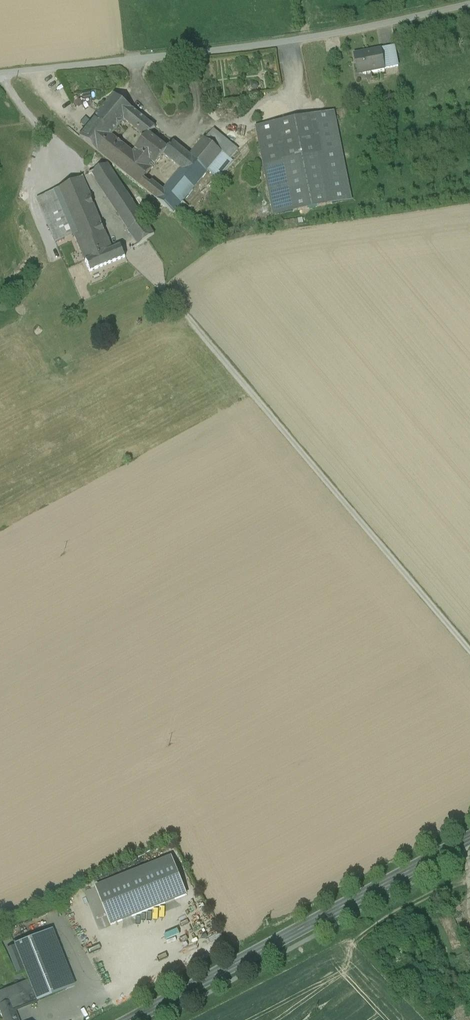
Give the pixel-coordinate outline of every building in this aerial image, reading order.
[(381,50),(354,55),(358,73),(371,71),(371,72),(384,70),(381,50)] [(118,92),(82,137),(136,184),(150,169),(131,152),(108,134),(121,118),(143,134),(147,129),(152,125),(131,109),(134,105),(118,92)] [(333,109),(255,124),(272,216),(350,202),(333,109)] [(143,134),(131,152),(150,169),(169,146),(147,129),(143,134)] [(150,169),(136,184),(171,215),(196,186),(204,193),(232,160),(204,136),(189,152),(175,139),(169,146),(150,169)] [(106,164),(88,175),(136,247),(154,235),(106,164)] [(82,177),(55,191),(71,229),(98,216),(82,177)] [(55,191),(29,204),(49,246),(73,235),(71,229),(55,191)] [(98,216),(71,229),(73,235),(84,261),(112,250),(98,216)] [(141,248),(148,261),(159,254),(152,242),(141,248)] [(112,250),(84,261),(89,272),(125,258),(121,247),(112,250)] [(173,859),(98,890),(111,923),(187,892),(173,859)] [(53,934),(17,947),(37,1002),(73,989),(53,934)] [(0,1005),(0,1014),(2,1019),(18,1019),(11,1001),(0,1005)]
